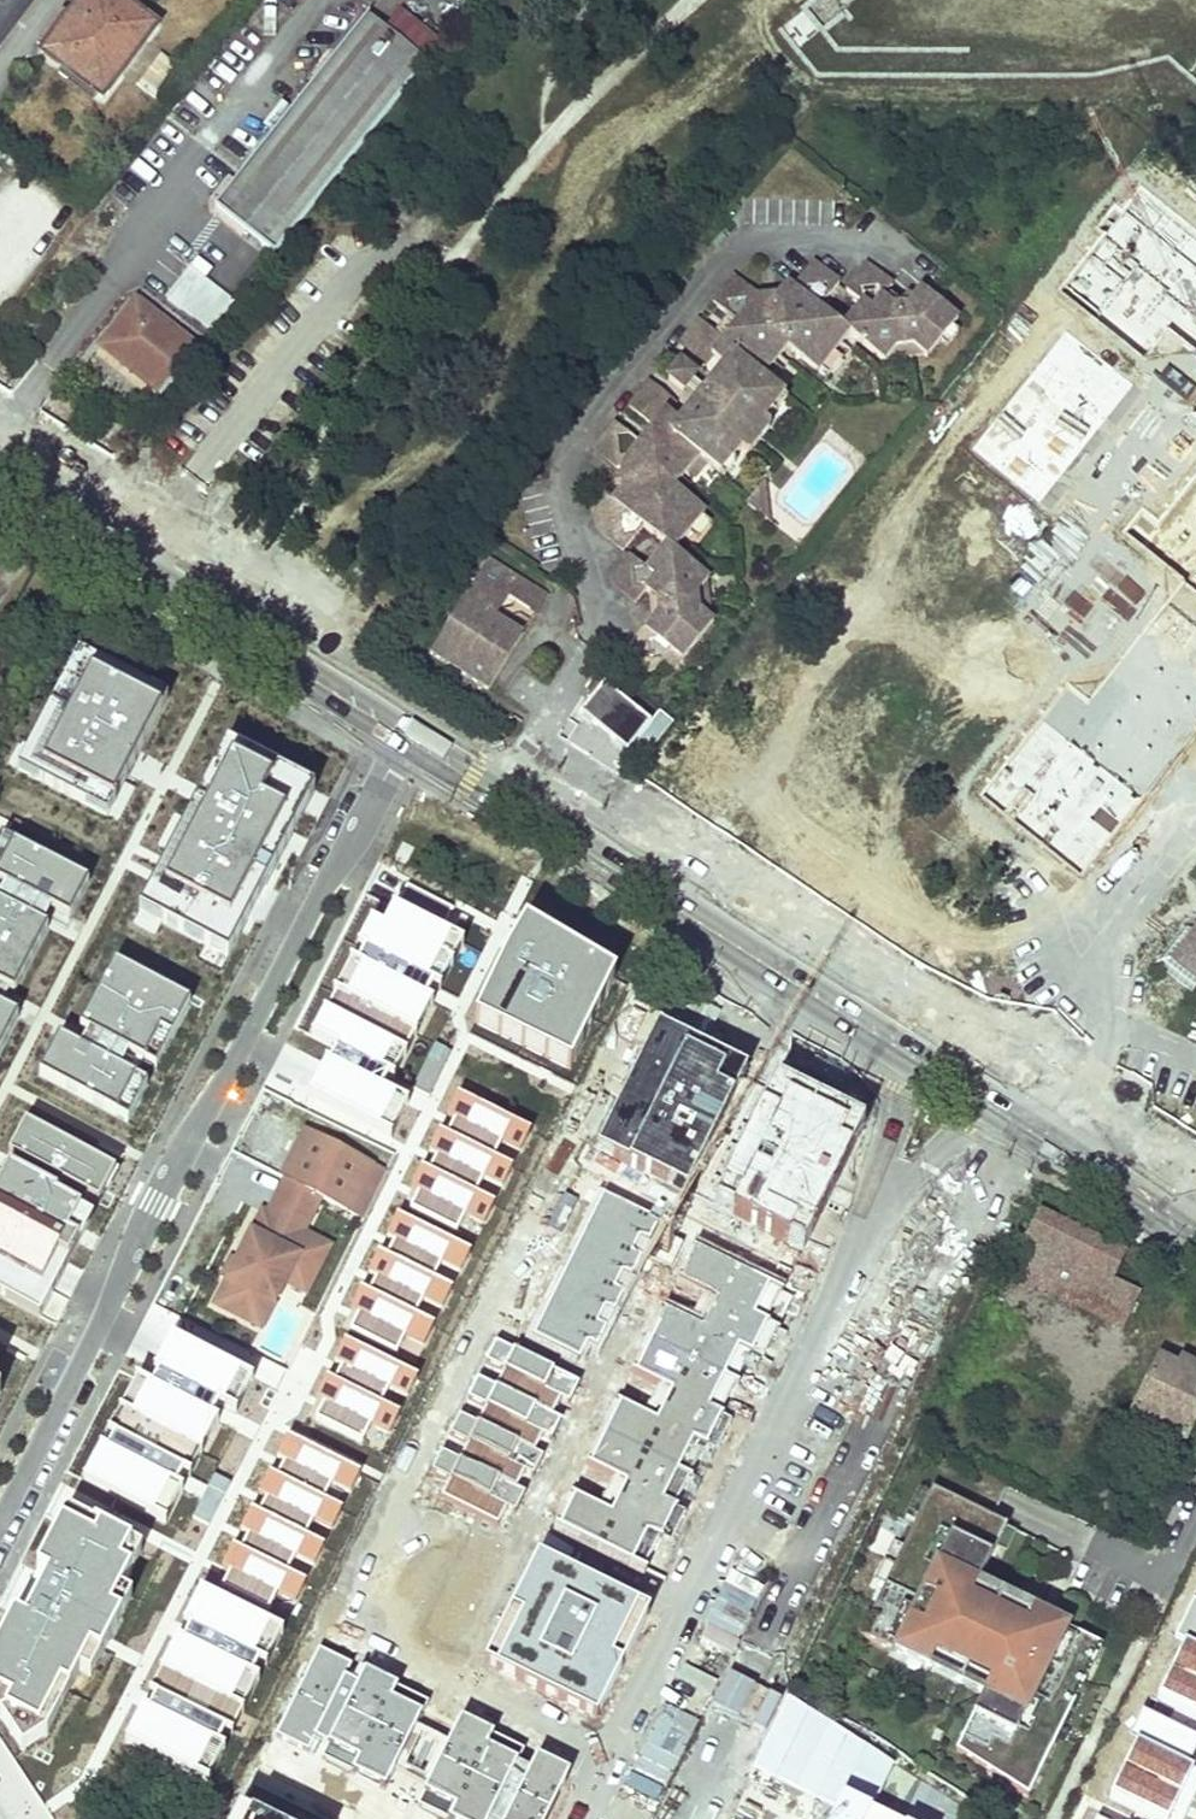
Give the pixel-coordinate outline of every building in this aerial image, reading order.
[(155,24),(123,0),(81,0),(44,49),(104,93),(155,24)] [(367,12),(215,204),(276,250),(427,60),(367,12)] [(136,82),(161,101),(184,69),(159,51),(136,82)] [(1148,189),(1065,289),(1146,355),(1174,321),(1195,339),(1195,229),(1148,189)] [(755,293),(733,275),(711,302),(733,320),(719,336),(698,318),(676,344),(699,362),(707,352),(719,362),(700,385),(694,393),(672,418),(661,409),(668,400),(645,382),(625,407),(648,426),(635,442),(612,423),(591,449),(614,468),(616,467),(616,474),(643,474),(643,486),(616,487),(606,501),(612,505),(593,528),(617,548),(636,525),(661,545),(640,568),(625,555),(606,579),(631,602),(640,589),(651,599),(666,595),(670,608),(655,612),(624,652),(649,673),(659,659),(669,648),(680,656),(710,619),(695,607),(695,592),(705,578),(672,548),(686,529),(699,513),(703,509),(670,484),(684,468),(695,454),(706,464),(710,467),(721,453),(726,457),(736,444),(754,421),(765,408),(760,404),(772,389),(768,385),(758,377),(769,364),(782,348),(813,373),(816,369),(829,353),(845,334),(880,363),(891,348),(910,344),(924,355),(938,340),(950,324),(956,317),(919,286),(905,303),(906,315),(891,316),(889,305),(879,296),(890,283),(865,262),(844,287),(859,302),(840,325),(816,306),(837,281),(815,261),(793,288),(785,280),(774,294),(778,321),(766,322),(762,295),(755,297),(755,293)] [(166,300),(213,333),(240,296),(193,263),(166,300)] [(774,294),(762,295),(766,322),(778,321),(774,294)] [(164,393),(199,348),(137,299),(102,343),(164,393)] [(905,303),(889,305),(891,316),(906,315),(905,303)] [(950,324),(938,340),(943,344),(955,329),(950,324)] [(1134,382),(1068,331),(976,448),(1042,499),(1134,382)] [(829,353),(816,369),(826,376),(839,361),(829,353)] [(692,374),(677,362),(666,376),(681,388),(692,374)] [(758,377),(768,385),(779,372),(769,364),(758,377)] [(760,404),(765,408),(777,393),(772,389),(760,404)] [(754,421),(736,444),(742,449),(760,426),(754,421)] [(721,453),(710,467),(714,470),(726,457),(721,453)] [(695,454),(684,468),(695,477),(706,464),(695,454)] [(616,474),(616,487),(643,486),(643,474),(616,474)] [(768,521),(763,475),(742,500),(768,521)] [(1163,528),(1195,555),(1195,487),(1163,528)] [(699,513),(686,529),(696,537),(709,521),(699,513)] [(538,589),(486,557),(430,650),(489,686),(521,632),(491,611),(504,588),(529,604),(538,589)] [(536,608),(545,593),(538,589),(529,604),(536,608)] [(651,599),(655,612),(670,608),(666,595),(651,599)] [(1091,723),(1069,704),(994,795),(1079,864),(1195,722),(1195,596),(1091,723)] [(502,616),(524,628),(532,613),(510,601),(502,616)] [(669,648),(659,659),(671,668),(680,656),(669,648)] [(78,654),(18,770),(106,816),(167,699),(78,654)] [(652,723),(607,686),(582,716),(628,753),(652,723)] [(677,725),(661,712),(652,723),(628,753),(616,767),(632,780),(677,725)] [(314,790),(226,744),(139,911),(227,957),(299,819),(314,790)] [(75,832),(62,856),(92,873),(105,849),(75,832)] [(1,839),(0,842),(0,871),(13,845),(1,839)] [(13,845),(0,871),(0,886),(69,921),(88,884),(13,845)] [(460,907),(402,878),(323,1032),(380,1062),(460,907)] [(37,925),(42,917),(65,929),(69,921),(0,886),(0,906),(37,925)] [(0,906),(0,990),(2,991),(12,996),(47,930),(37,925),(0,906)] [(615,978),(524,923),(474,1022),(570,1069),(615,978)] [(1157,959),(1191,986),(1195,980),(1195,971),(1175,954),(1194,929),(1186,923),(1157,959)] [(1194,929),(1175,954),(1195,971),(1195,927),(1194,929)] [(190,1004),(114,965),(80,1031),(75,1040),(62,1033),(58,1041),(39,1078),(116,1118),(127,1124),(171,1040),(186,1010),(190,1004)] [(17,1019),(21,1011),(0,1001),(0,1010),(17,1019)] [(0,1010),(0,1052),(17,1019),(0,1010)] [(862,1126),(656,1029),(599,1148),(805,1245),(862,1126)] [(532,1129),(460,1095),(306,1418),(378,1452),(532,1129)] [(310,1233),(327,1199),(348,1209),(373,1161),(307,1128),(300,1142),(282,1176),(286,1178),(268,1212),(263,1210),(253,1230),(238,1260),(229,1277),(216,1301),(263,1325),(286,1280),(310,1233)] [(36,1133),(27,1151),(15,1145),(8,1158),(13,1161),(0,1186),(0,1299),(39,1319),(105,1192),(95,1187),(104,1168),(102,1167),(36,1133)] [(654,1222),(603,1194),(528,1331),(579,1359),(654,1222)] [(1041,1210),(1010,1277),(1035,1289),(1036,1285),(1122,1326),(1138,1291),(1112,1279),(1125,1251),(1041,1210)] [(785,1284),(693,1240),(673,1282),(711,1300),(701,1319),(670,1304),(637,1372),(675,1391),(661,1418),(622,1399),(588,1468),(626,1487),(612,1516),(573,1497),(558,1528),(645,1571),(785,1284)] [(175,1505),(162,1498),(154,1494),(162,1479),(182,1490),(189,1476),(217,1422),(197,1411),(205,1397),(234,1412),(251,1379),(172,1338),(159,1363),(155,1371),(156,1372),(149,1386),(136,1380),(119,1412),(108,1434),(101,1448),(83,1481),(152,1517),(165,1524),(175,1505)] [(573,1383),(491,1345),(423,1493),(505,1530),(573,1383)] [(1133,1415),(1159,1427),(1184,1440),(1195,1415),(1195,1369),(1163,1354),(1133,1415)] [(1159,1427),(1133,1415),(1126,1430),(1152,1443),(1159,1427)] [(359,1473),(283,1435),(125,1751),(201,1789),(359,1473)] [(973,1716),(956,1753),(1017,1792),(1032,1762),(1043,1767),(1073,1706),(1061,1701),(1090,1642),(1033,1614),(1031,1618),(975,1591),(969,1587),(977,1570),(984,1574),(1007,1527),(932,1490),(860,1637),(895,1654),(901,1644),(999,1691),(984,1722),(973,1716)] [(61,1525),(57,1533),(37,1572),(17,1610),(28,1616),(24,1623),(13,1617),(0,1643),(0,1719),(22,1752),(47,1736),(79,1672),(90,1678),(101,1658),(90,1652),(110,1612),(121,1618),(131,1598),(121,1592),(141,1551),(99,1530),(67,1514),(61,1525)] [(647,1614),(538,1560),(488,1662),(597,1715),(647,1614)] [(975,1591),(984,1574),(977,1570),(969,1587),(975,1591)] [(1192,1602),(1174,1639),(1183,1643),(1156,1698),(1195,1716),(1195,1604),(1192,1602)] [(1102,1647),(1090,1642),(1061,1701),(1073,1706),(1102,1647)] [(901,1644),(895,1654),(983,1697),(973,1716),(984,1722),(999,1691),(901,1644)] [(429,1703),(318,1652),(279,1737),(389,1788),(429,1703)] [(891,1765),(788,1701),(758,1765),(841,1803),(843,1798),(869,1809),(891,1765)] [(1142,1711),(1129,1739),(1136,1742),(1109,1798),(1152,1818),(1169,1818),(1194,1769),(1188,1766),(1195,1750),(1195,1738),(1142,1711)] [(459,1719),(419,1804),(451,1818),(546,1818),(569,1770),(459,1719)] [(1043,1767),(1032,1762),(1017,1792),(1028,1799),(1043,1767)] [(254,1787),(238,1818),(317,1818),(254,1787)] [(843,1798),(841,1803),(833,1818),(892,1818),(869,1809),(843,1798)]
